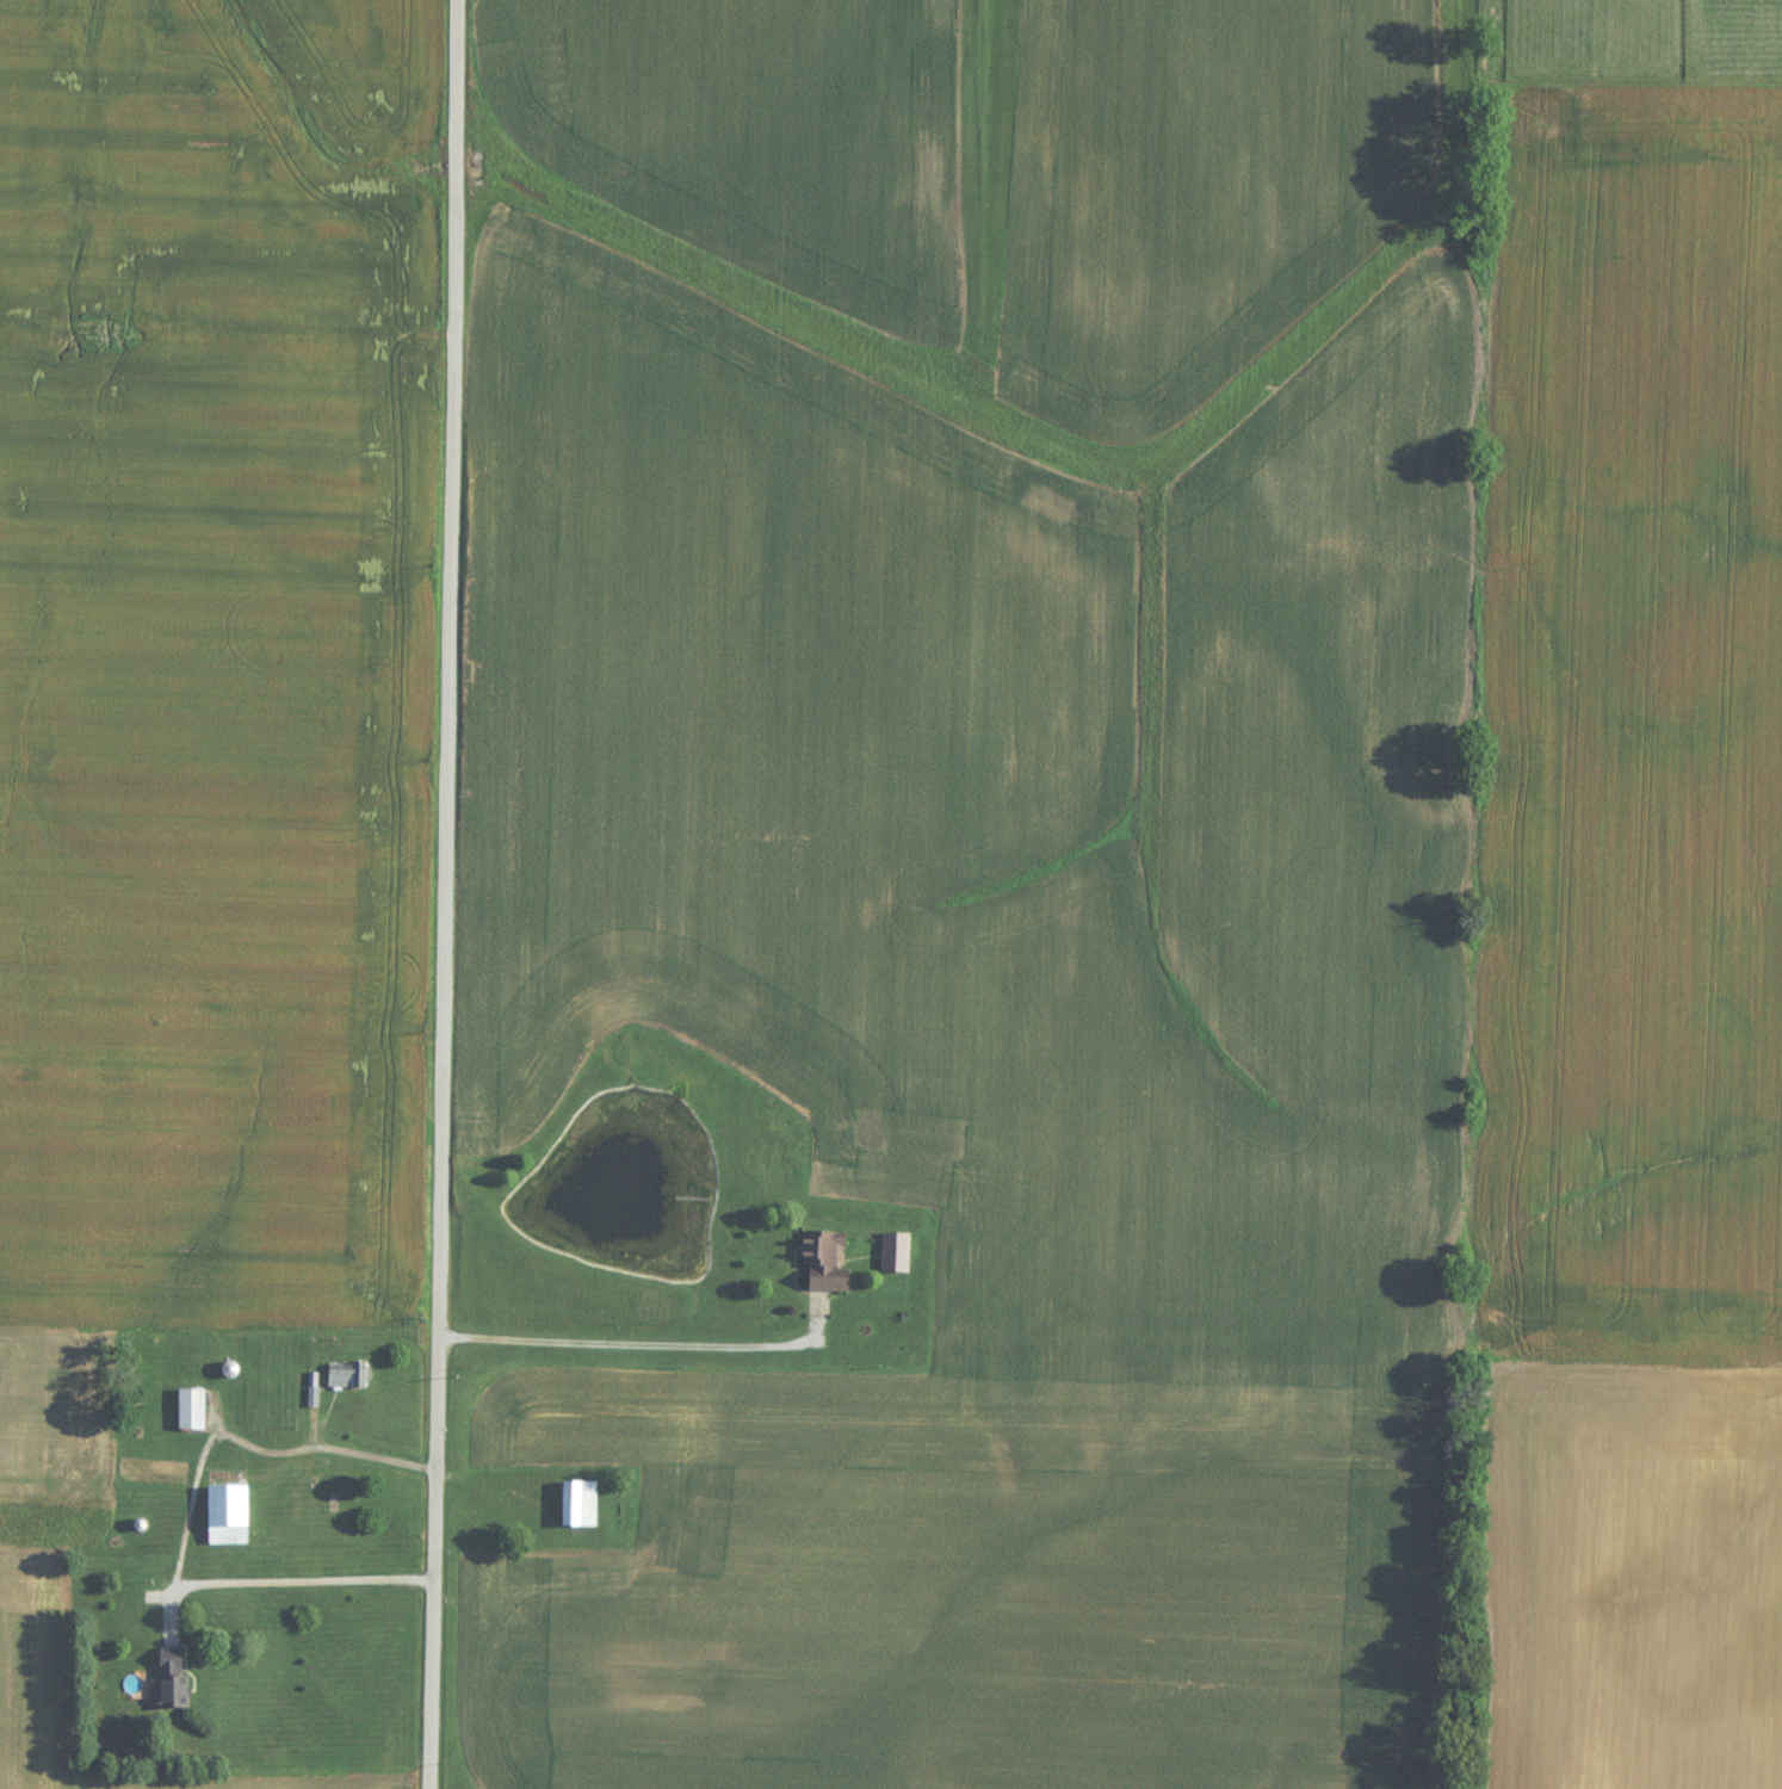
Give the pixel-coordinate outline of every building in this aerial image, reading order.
[(847,1236),(817,1235),(817,1242),(804,1241),(803,1269),(810,1269),(809,1294),(849,1295),(850,1271),(837,1271),(837,1251),(846,1252),(847,1236)] [(909,1236),(883,1236),(883,1275),(909,1275),(909,1236)] [(329,1365),(329,1391),(368,1391),(368,1365),(329,1365)] [(179,1392),(179,1433),(204,1433),(204,1392),(179,1392)] [(248,1547),(248,1475),(208,1475),(209,1547),(248,1547)] [(565,1485),(565,1530),(596,1530),(596,1485),(565,1485)] [(188,1678),(182,1678),(182,1652),(162,1652),(162,1711),(188,1711),(188,1678)]
